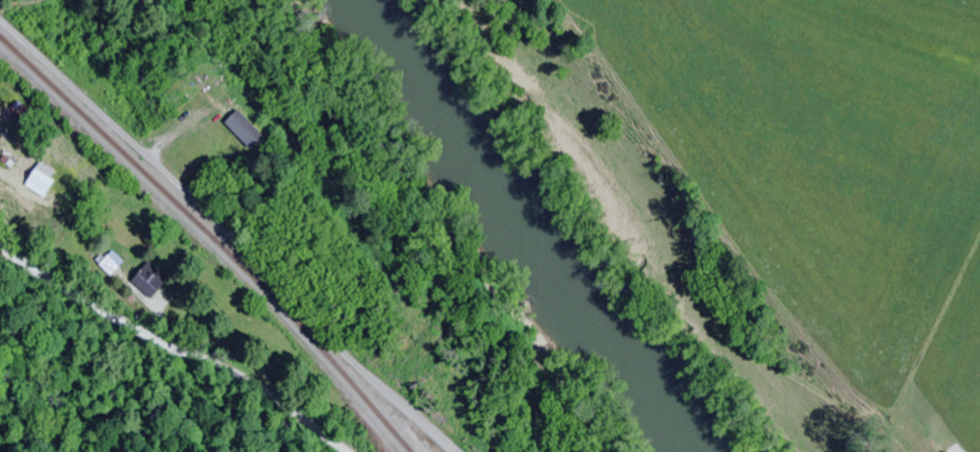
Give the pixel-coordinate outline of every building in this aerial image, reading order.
[(265,137),(238,110),(225,123),(252,150),(265,137)] [(56,172),(40,162),(26,187),(45,198),(55,181),(51,180),(56,172)] [(132,283),(152,299),(169,279),(149,262),(132,283)]
